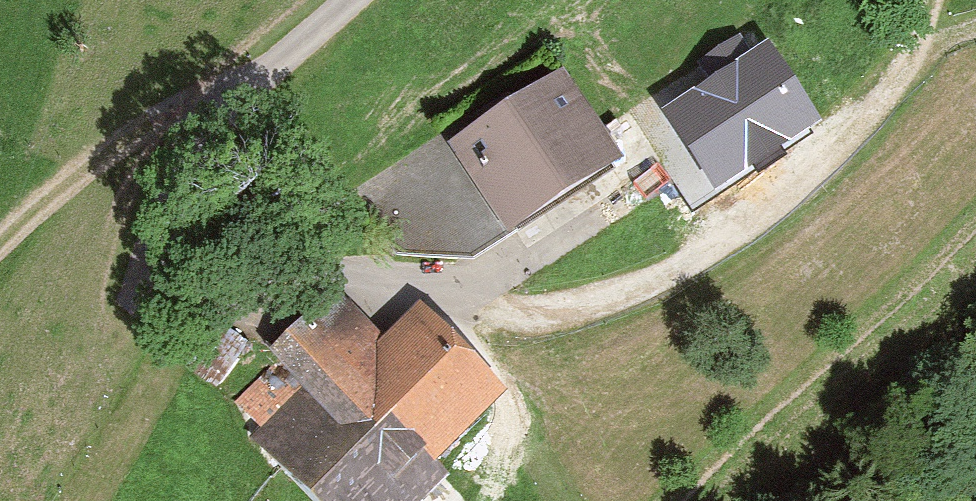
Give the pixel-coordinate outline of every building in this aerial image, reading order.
[(768,34),(660,106),(716,189),(824,118),(768,34)] [(612,158),(563,81),(465,144),(514,221),(612,158)] [(326,295),(215,407),(310,500),(405,500),(504,401),(422,321),(388,356),(326,295)]
